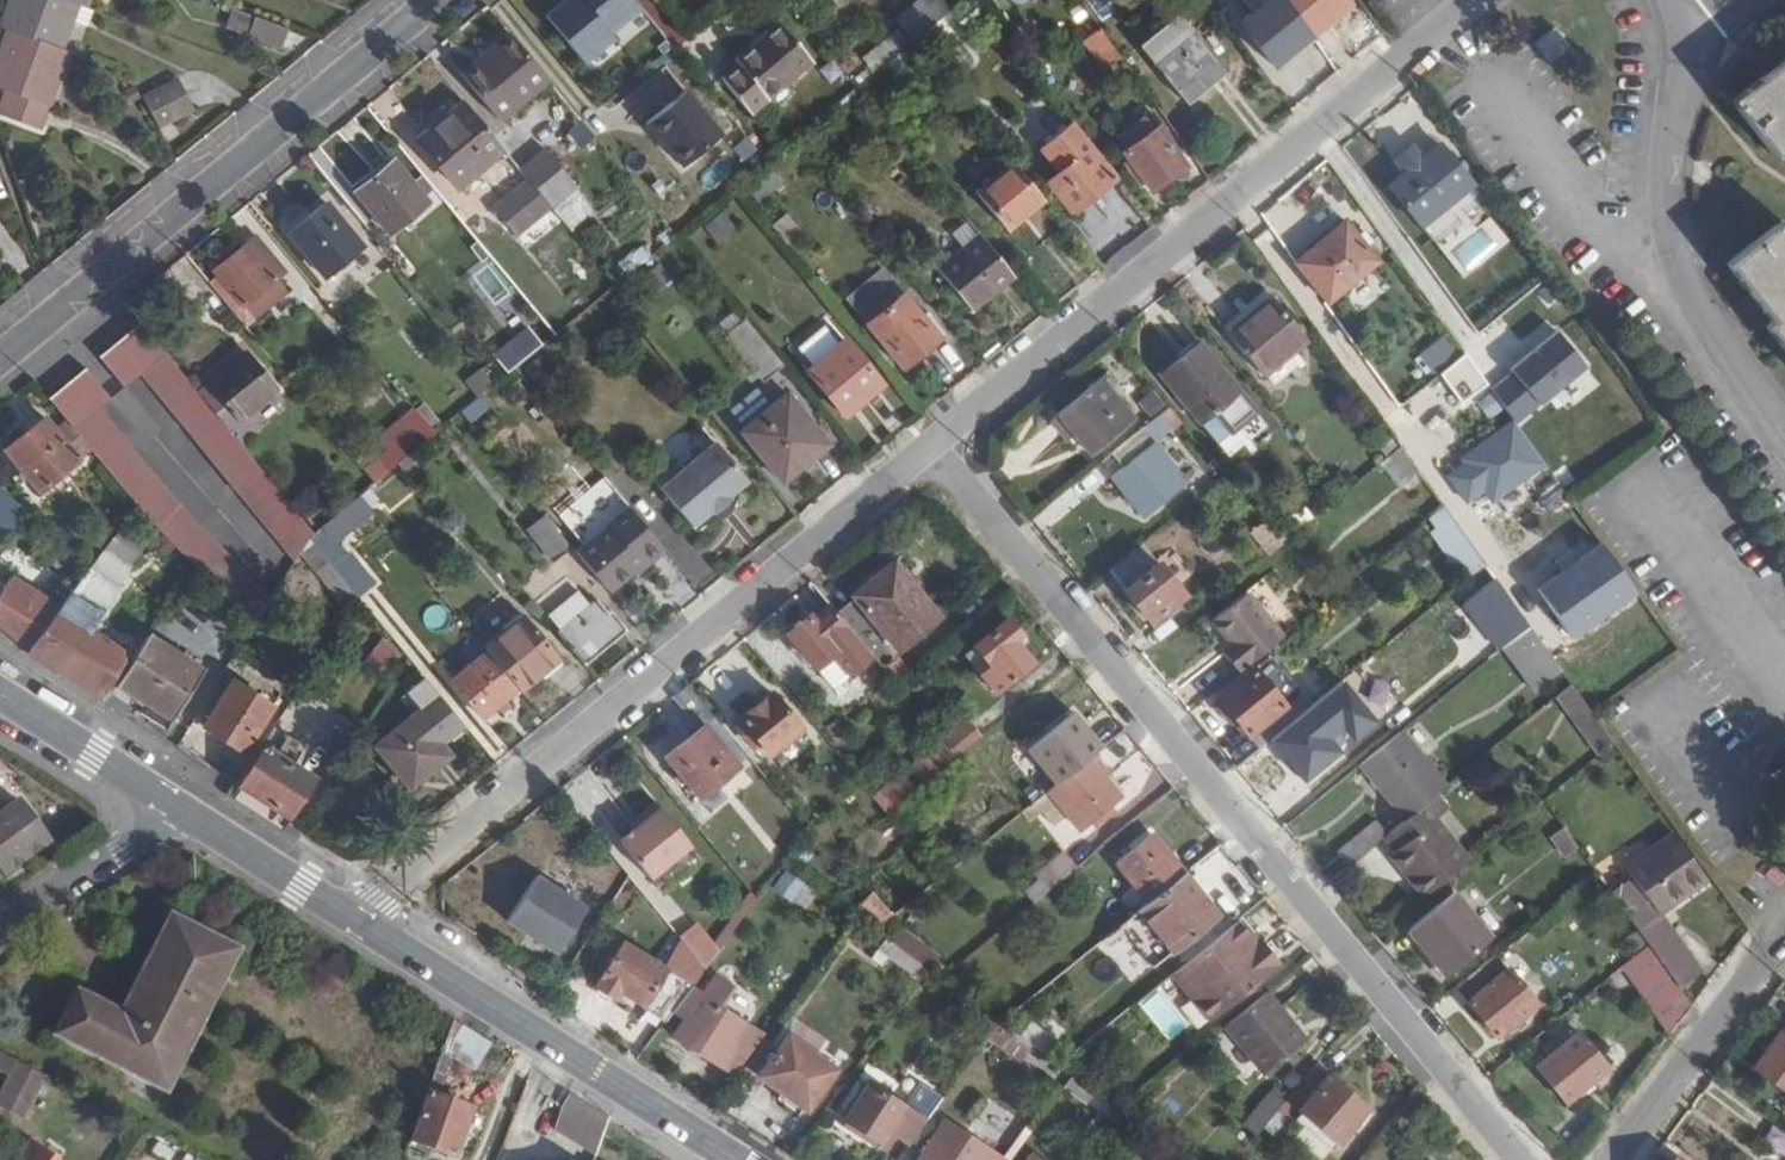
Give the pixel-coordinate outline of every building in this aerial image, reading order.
[(58,50),(75,4),(64,0),(10,0),(0,27),(0,28),(8,31),(58,50)] [(583,0),(563,0),(544,16),(585,65),(616,39),(583,0)] [(636,0),(583,0),(612,34),(643,8),(636,0)] [(963,13),(978,1),(980,0),(953,0),(963,13)] [(1318,41),(1289,0),(1287,0),(1250,28),(1281,71),(1318,41)] [(1318,41),(1355,12),(1346,0),(1289,0),(1318,41)] [(225,29),(283,47),(289,27),(232,8),(225,29)] [(904,25),(923,47),(942,31),(924,9),(904,25)] [(1202,90),(1208,98),(1232,79),(1186,17),(1147,46),(1188,102),(1202,90)] [(887,63),(909,42),(896,29),(874,49),(887,63)] [(1555,61),(1558,59),(1547,44),(1562,32),(1560,29),(1542,44),(1555,61)] [(819,66),(790,30),(742,68),(772,104),(819,66)] [(8,31),(0,50),(0,90),(44,107),(65,52),(58,50),(8,31)] [(1116,71),(1128,63),(1105,31),(1092,41),(1116,71)] [(1547,44),(1558,59),(1574,48),(1562,32),(1547,44)] [(554,83),(515,35),(487,57),(492,65),(471,84),(504,123),(554,83)] [(1116,71),(1092,41),(1081,50),(1105,80),(1116,71)] [(492,65),(487,57),(465,76),(471,84),(492,65)] [(1784,154),(1784,60),(1736,98),(1781,157),(1784,154)] [(158,130),(196,113),(180,76),(142,93),(158,130)] [(1193,109),(1208,98),(1202,90),(1188,102),(1193,109)] [(721,135),(685,91),(645,123),(682,167),(721,135)] [(510,152),(472,106),(424,147),(463,192),(510,152)] [(1146,184),(1159,200),(1191,175),(1173,151),(1158,132),(1126,158),(1137,170),(1131,176),(1141,189),(1146,184)] [(1126,195),(1129,192),(1084,139),(1056,162),(1074,185),(1061,196),(1065,202),(1104,170),(1126,195)] [(1477,188),(1443,149),(1393,191),(1427,232),(1477,188)] [(565,163),(537,185),(560,213),(587,190),(565,163)] [(1016,235),(1052,204),(1021,166),(985,197),(1016,235)] [(434,206),(403,170),(366,201),(396,237),(434,206)] [(772,170),(746,186),(757,203),(783,186),(772,170)] [(1065,202),(1085,228),(1126,195),(1104,170),(1065,202)] [(560,213),(537,185),(500,215),(524,243),(560,213)] [(333,282),(369,251),(330,206),(294,237),(333,282)] [(705,226),(717,242),(736,228),(723,212),(705,226)] [(789,212),(772,223),(786,245),(803,233),(789,212)] [(546,260),(572,236),(559,222),(533,246),(546,260)] [(1732,263),(1778,323),(1773,328),(1784,344),(1784,223),(1732,263)] [(1385,266),(1354,227),(1303,271),(1334,310),(1385,266)] [(293,278),(263,242),(223,274),(253,310),(293,278)] [(990,325),(1031,290),(999,251),(957,285),(990,325)] [(223,274),(214,282),(251,326),(300,286),(293,278),(253,310),(223,274)] [(914,369),(951,340),(933,318),(914,293),(876,323),(914,369)] [(1309,343),(1277,304),(1236,334),(1269,375),(1309,343)] [(933,318),(951,340),(955,336),(939,314),(933,318)] [(1521,341),(1531,352),(1558,330),(1548,318),(1521,341)] [(772,383),(790,367),(751,323),(734,337),(772,383)] [(210,397),(150,325),(108,358),(133,390),(149,377),(247,497),(268,466),(238,431),(210,397)] [(1566,331),(1490,384),(1518,424),(1593,371),(1566,331)] [(891,388),(854,341),(816,372),(853,418),(891,388)] [(1226,444),(1261,415),(1204,346),(1169,375),(1226,444)] [(258,354),(210,397),(238,431),(288,388),(258,354)] [(466,378),(478,396),(494,387),(482,368),(466,378)] [(91,370),(57,398),(144,505),(151,513),(175,493),(108,410),(117,401),(91,370)] [(1107,379),(1065,415),(1082,435),(1097,454),(1140,420),(1107,379)] [(809,456),(817,465),(836,449),(793,397),(748,433),(783,478),(809,456)] [(390,444),(407,464),(419,455),(443,435),(426,415),(390,444)] [(1082,435),(1065,415),(1057,421),(1073,442),(1082,435)] [(88,460),(53,417),(14,451),(48,494),(88,460)] [(1444,470),(1468,505),(1484,494),(1492,505),(1548,467),(1516,421),(1444,470)] [(1149,428),(1121,453),(1131,469),(1138,464),(1163,443),(1149,428)] [(757,479),(724,441),(669,486),(700,525),(720,510),(722,512),(740,498),(737,495),(757,479)] [(1163,443),(1138,464),(1152,483),(1158,478),(1175,499),(1195,483),(1163,443)] [(1400,487),(1420,471),(1401,447),(1381,463),(1400,487)] [(790,486),(817,465),(809,456),(783,478),(790,486)] [(268,466),(247,497),(301,562),(308,554),(318,539),(322,533),(268,466)] [(0,485),(0,513),(19,526),(31,508),(0,485)] [(151,513),(199,568),(218,539),(175,493),(151,513)] [(367,497),(322,533),(318,539),(332,555),(340,549),(381,514),(367,497)] [(639,509),(617,527),(619,529),(588,555),(619,593),(653,564),(656,566),(675,551),(639,509)] [(1445,534),(1459,523),(1450,511),(1435,522),(1445,534)] [(0,513),(0,526),(13,534),(19,526),(0,513)] [(581,547),(555,514),(537,529),(564,563),(581,547)] [(1279,557),(1291,547),(1274,526),(1262,537),(1279,557)] [(123,533),(107,553),(133,571),(148,551),(123,533)] [(199,568),(259,630),(277,602),(218,539),(199,568)] [(354,610),(364,594),(347,574),(332,555),(318,539),(308,554),(354,610)] [(1149,545),(1115,573),(1156,624),(1190,595),(1149,545)] [(340,549),(332,555),(347,574),(356,567),(340,549)] [(107,553),(102,559),(96,568),(121,588),(133,571),(107,553)] [(906,560),(844,613),(886,663),(894,673),(908,662),(904,658),(951,617),(906,560)] [(1574,575),(1588,597),(1607,585),(1593,563),(1574,575)] [(1502,612),(1516,603),(1490,567),(1475,579),(1502,612)] [(70,604),(38,650),(104,694),(130,655),(92,630),(121,588),(96,568),(70,604)] [(36,652),(38,650),(70,604),(20,571),(9,588),(0,581),(0,627),(36,652)] [(214,588),(201,578),(190,595),(204,604),(214,588)] [(569,582),(542,603),(549,612),(577,591),(569,582)] [(568,630),(596,607),(582,590),(555,614),(568,630)] [(1249,675),(1292,639),(1255,596),(1222,623),(1237,642),(1228,649),(1249,675)] [(564,634),(591,667),(635,631),(618,609),(614,613),(603,602),(596,607),(568,630),(564,634)] [(844,613),(839,608),(820,622),(817,618),(795,635),(811,655),(815,651),(804,637),(827,619),(854,653),(832,671),(825,662),(820,666),(844,695),(886,663),(844,613)] [(403,651),(418,639),(403,619),(387,630),(403,651)] [(815,651),(811,655),(820,666),(825,662),(832,671),(854,653),(827,619),(804,637),(815,651)] [(527,691),(528,693),(568,660),(533,620),(495,651),(496,653),(527,691)] [(1007,671),(999,679),(1015,698),(1050,668),(1031,644),(1038,639),(1024,622),(990,649),(1007,671)] [(152,637),(123,682),(177,719),(208,672),(152,637)] [(362,663),(381,677),(400,652),(382,638),(362,663)] [(1547,695),(1567,680),(1538,640),(1518,655),(1547,695)] [(981,657),(999,679),(1007,671),(990,649),(981,657)] [(513,701),(527,691),(496,653),(462,682),(491,719),(505,708),(513,701)] [(907,688),(920,677),(908,662),(894,673),(907,688)] [(1271,745),(1299,723),(1289,711),(1295,706),(1266,670),(1233,698),(1271,745)] [(280,706),(239,678),(210,724),(251,753),(280,706)] [(1595,747),(1610,735),(1572,685),(1557,696),(1595,747)] [(695,686),(681,698),(707,729),(711,726),(722,719),(695,686)] [(809,730),(780,694),(742,725),(752,737),(748,742),(758,755),(764,751),(770,758),(809,730)] [(513,701),(505,708),(510,714),(517,708),(513,701)] [(954,743),(977,724),(966,712),(944,731),(954,743)] [(459,756),(424,713),(386,744),(419,787),(459,756)] [(711,726),(745,768),(755,761),(722,719),(711,726)] [(1332,762),(1299,723),(1271,745),(1311,796),(1330,780),(1322,770),(1332,762)] [(954,743),(968,760),(992,741),(977,724),(954,743)] [(711,726),(707,729),(673,757),(706,799),(745,768),(711,726)] [(1443,797),(1454,789),(1408,734),(1368,767),(1413,821),(1443,797)] [(270,744),(245,785),(296,821),(322,778),(270,744)] [(1128,800),(1097,763),(1056,797),(1085,834),(1128,800)] [(871,794),(887,815),(918,792),(903,771),(871,794)] [(1431,900),(1489,853),(1443,797),(1413,821),(1395,836),(1407,852),(1404,855),(1423,878),(1417,882),(1431,900)] [(0,816),(0,819),(29,858),(49,845),(21,802),(0,816)] [(662,806),(647,817),(652,824),(642,832),(626,844),(656,882),(696,850),(662,806)] [(652,824),(647,817),(637,825),(642,832),(652,824)] [(0,819),(0,869),(5,875),(29,858),(0,819)] [(1347,855),(1356,869),(1395,836),(1385,824),(1347,855)] [(1550,836),(1565,858),(1579,849),(1564,827),(1550,836)] [(1162,839),(1127,866),(1157,903),(1192,875),(1162,839)] [(1656,859),(1646,867),(1677,909),(1713,884),(1681,840),(1656,859)] [(1399,860),(1417,882),(1423,878),(1404,855),(1399,860)] [(1034,896),(1043,908),(1087,873),(1073,857),(1046,879),(1049,884),(1034,896)] [(1635,876),(1639,882),(1667,917),(1677,909),(1646,867),(1635,876)] [(772,886),(802,909),(816,891),(786,869),(772,886)] [(1227,919),(1192,875),(1157,903),(1148,911),(1183,954),(1227,919)] [(563,958),(593,913),(543,881),(514,926),(535,939),(537,934),(546,940),(543,944),(563,958)] [(1656,948),(1683,986),(1704,968),(1667,917),(1639,882),(1630,889),(1619,898),(1656,948)] [(1456,980),(1501,944),(1463,898),(1418,933),(1456,980)] [(172,1098),(246,954),(179,921),(130,1017),(82,993),(57,1041),(172,1098)] [(880,951),(922,980),(941,953),(899,924),(880,951)] [(1264,942),(1248,924),(1183,977),(1216,1020),(1290,963),(1270,938),(1264,942)] [(546,940),(537,934),(535,939),(543,944),(546,940)] [(674,975),(633,946),(603,988),(622,1003),(629,994),(651,1008),(674,975)] [(1672,1007),(1690,994),(1683,986),(1656,948),(1638,964),(1646,974),(1672,1007)] [(1503,958),(1462,992),(1503,1041),(1512,1034),(1516,1039),(1531,1027),(1528,1021),(1542,1009),(1503,958)] [(709,972),(703,964),(691,981),(694,984),(700,987),(709,972)] [(1638,964),(1574,1016),(1581,1026),(1646,974),(1638,964)] [(691,981),(674,975),(651,1008),(668,1018),(694,984),(691,981)] [(1163,989),(1143,1000),(1166,1042),(1186,1031),(1163,989)] [(1685,1025),(1699,1007),(1690,994),(1672,1007),(1685,1025)] [(1313,1043),(1274,996),(1234,1027),(1273,1076),(1313,1043)] [(727,1070),(757,1026),(726,1004),(696,1045),(727,1070)] [(1037,1047),(1007,1025),(997,1037),(1028,1061),(1037,1047)] [(503,1054),(461,1026),(448,1060),(488,1086),(503,1054)] [(1753,1073),(1784,1097),(1784,1029),(1753,1073)] [(1620,1071),(1589,1033),(1543,1070),(1574,1110),(1620,1071)] [(843,1072),(797,1038),(767,1077),(813,1113),(843,1072)] [(0,1054),(0,1074),(15,1083),(24,1066),(0,1054)] [(1379,1106),(1325,1062),(1293,1101),(1346,1144),(1379,1106)] [(38,1074),(24,1066),(15,1083),(1,1109),(15,1116),(38,1074)] [(38,1074),(15,1116),(27,1123),(51,1081),(38,1074)] [(1103,1094),(1080,1078),(1072,1088),(1094,1103),(1103,1094)] [(893,1135),(913,1146),(940,1111),(920,1099),(913,1108),(874,1084),(850,1121),(885,1145),(893,1135)] [(615,1124),(575,1099),(563,1131),(604,1157),(615,1124)] [(433,1100),(414,1150),(441,1159),(463,1159),(478,1116),(433,1100)] [(950,1124),(923,1159),(1001,1159),(950,1124)] [(32,1149),(25,1159),(47,1159),(32,1149)]
